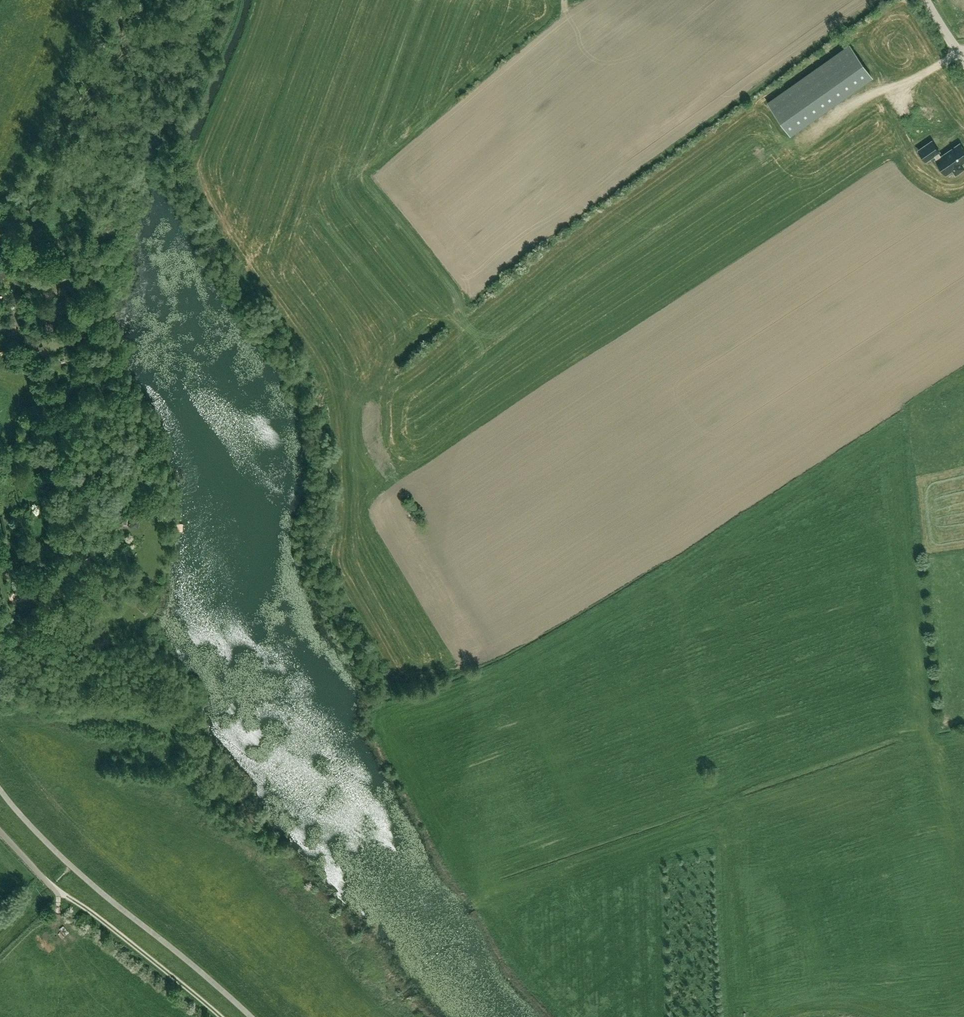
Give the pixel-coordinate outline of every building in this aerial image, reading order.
[(852,42),(768,100),(790,131),(873,73),(852,42)] [(941,156),(939,152),(939,151),(932,141),(919,150),(926,161),(934,155),(937,159),(936,160),(946,174),(953,169),(955,172),(958,172),(963,169),(963,166),(962,163),(963,162),(963,149),(960,143),(941,156)] [(48,356),(43,346),(39,347),(44,358),(48,356)] [(138,526),(139,520),(131,519),(130,527),(135,528),(138,526)] [(26,592),(28,603),(37,602),(34,590),(26,592)] [(135,605),(141,613),(147,609),(141,601),(135,605)]
